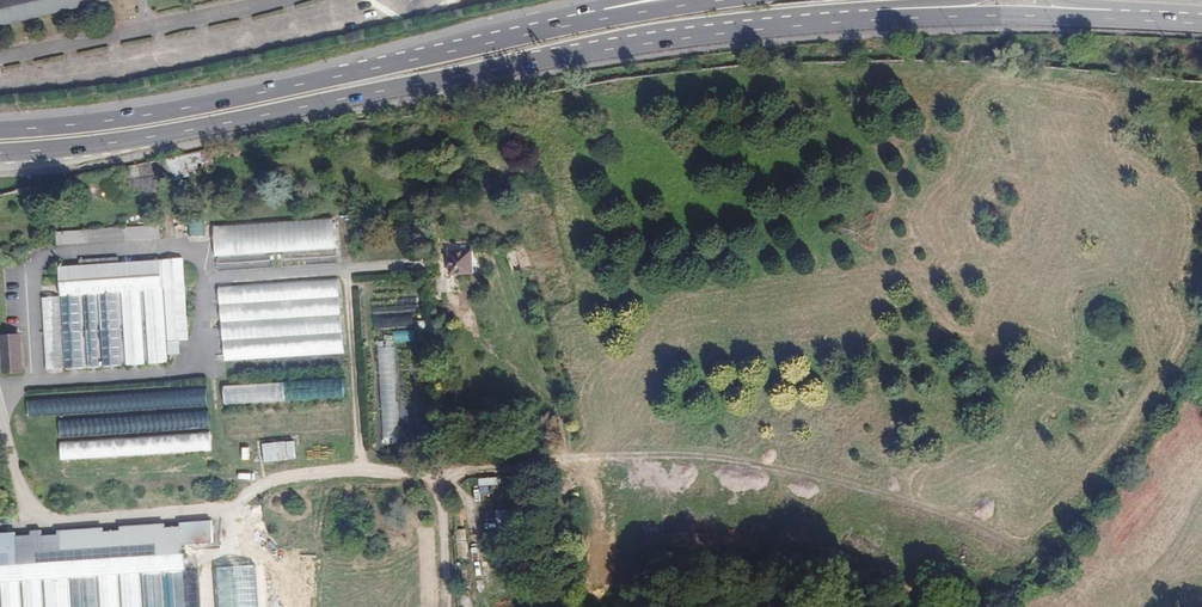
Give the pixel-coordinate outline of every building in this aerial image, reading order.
[(107,0),(0,0),(0,26),(107,0)] [(158,192),(156,178),(174,174),(175,179),(214,171),(214,167),(210,150),(183,155),(132,165),(134,179),(133,179),(135,195),(158,192)] [(334,218),(216,226),(218,257),(336,249),(334,218)] [(160,225),(57,233),(58,247),(161,239),(160,225)] [(472,242),(449,243),(450,275),(474,274),(472,242)] [(48,370),(66,369),(169,363),(168,356),(180,355),(179,340),(188,340),(185,274),(184,260),(163,261),(60,267),(61,281),(62,296),(44,297),(48,370)] [(339,279),(220,288),(225,358),(344,350),(339,279)] [(415,308),(372,308),(373,330),(416,330),(415,308)] [(393,342),(416,342),(416,332),(393,331),(393,342)] [(23,333),(0,335),(3,374),(25,372),(23,333)] [(392,349),(377,350),(380,445),(396,445),(392,349)] [(343,380),(226,387),(227,405),(344,397),(343,380)] [(28,398),(29,416),(208,406),(207,388),(28,398)] [(209,410),(62,419),(63,438),(211,430),(209,410)] [(210,433),(62,442),(63,458),(211,449),(210,433)] [(510,528),(513,513),(497,511),(495,526),(510,528)] [(43,537),(42,531),(33,531),(33,535),(16,537),(16,533),(0,534),(0,568),(185,555),(184,545),(214,543),(213,525),(213,522),(183,524),(183,527),(166,528),(166,524),(122,527),(122,531),(103,533),(103,528),(60,531),(60,536),(43,537)] [(456,541),(468,540),(467,529),(456,529),(456,541)] [(468,558),(468,541),(457,542),(458,559),(468,558)] [(186,571),(185,555),(0,568),(0,606),(188,606),(186,571)] [(472,567),(473,580),(486,579),(485,566),(472,567)]
